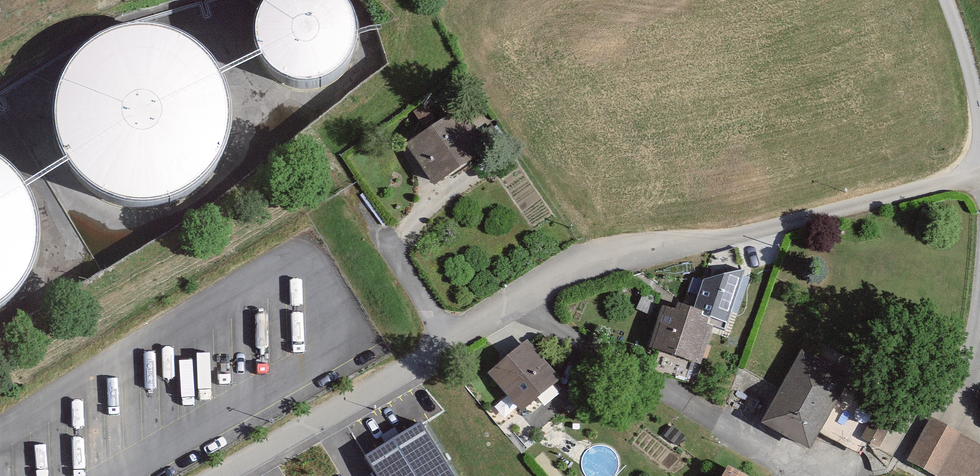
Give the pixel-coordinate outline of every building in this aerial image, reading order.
[(253,40),(254,57),(261,72),(273,84),(288,91),(304,94),(320,91),(335,83),(346,70),(352,55),(353,39),(349,23),(340,9),(328,0),(278,0),(266,10),(257,24),(253,40)] [(74,68),(58,93),(52,121),(56,150),(68,176),(89,196),(115,209),(144,213),(172,207),(197,192),(215,170),(226,144),(227,115),(219,88),(203,64),(180,47),(152,39),(123,39),(96,49),(74,68)] [(484,144),(460,106),(407,140),(431,178),(484,144)] [(3,309),(22,287),(33,260),(34,232),(26,204),(10,181),(0,174),(0,311),(3,309)] [(675,308),(663,304),(648,347),(700,364),(714,325),(725,329),(746,269),(703,279),(693,308),(677,302),(675,308)] [(563,388),(529,341),(484,373),(518,421),(563,388)] [(850,375),(801,348),(760,422),(809,449),(850,375)] [(861,437),(880,446),(896,416),(877,406),(861,437)] [(930,416),(907,459),(937,475),(979,475),(979,443),(930,416)] [(366,456),(378,475),(455,475),(422,423),(397,438),(392,441),(366,456)] [(728,464),(722,475),(750,475),(728,464)]
